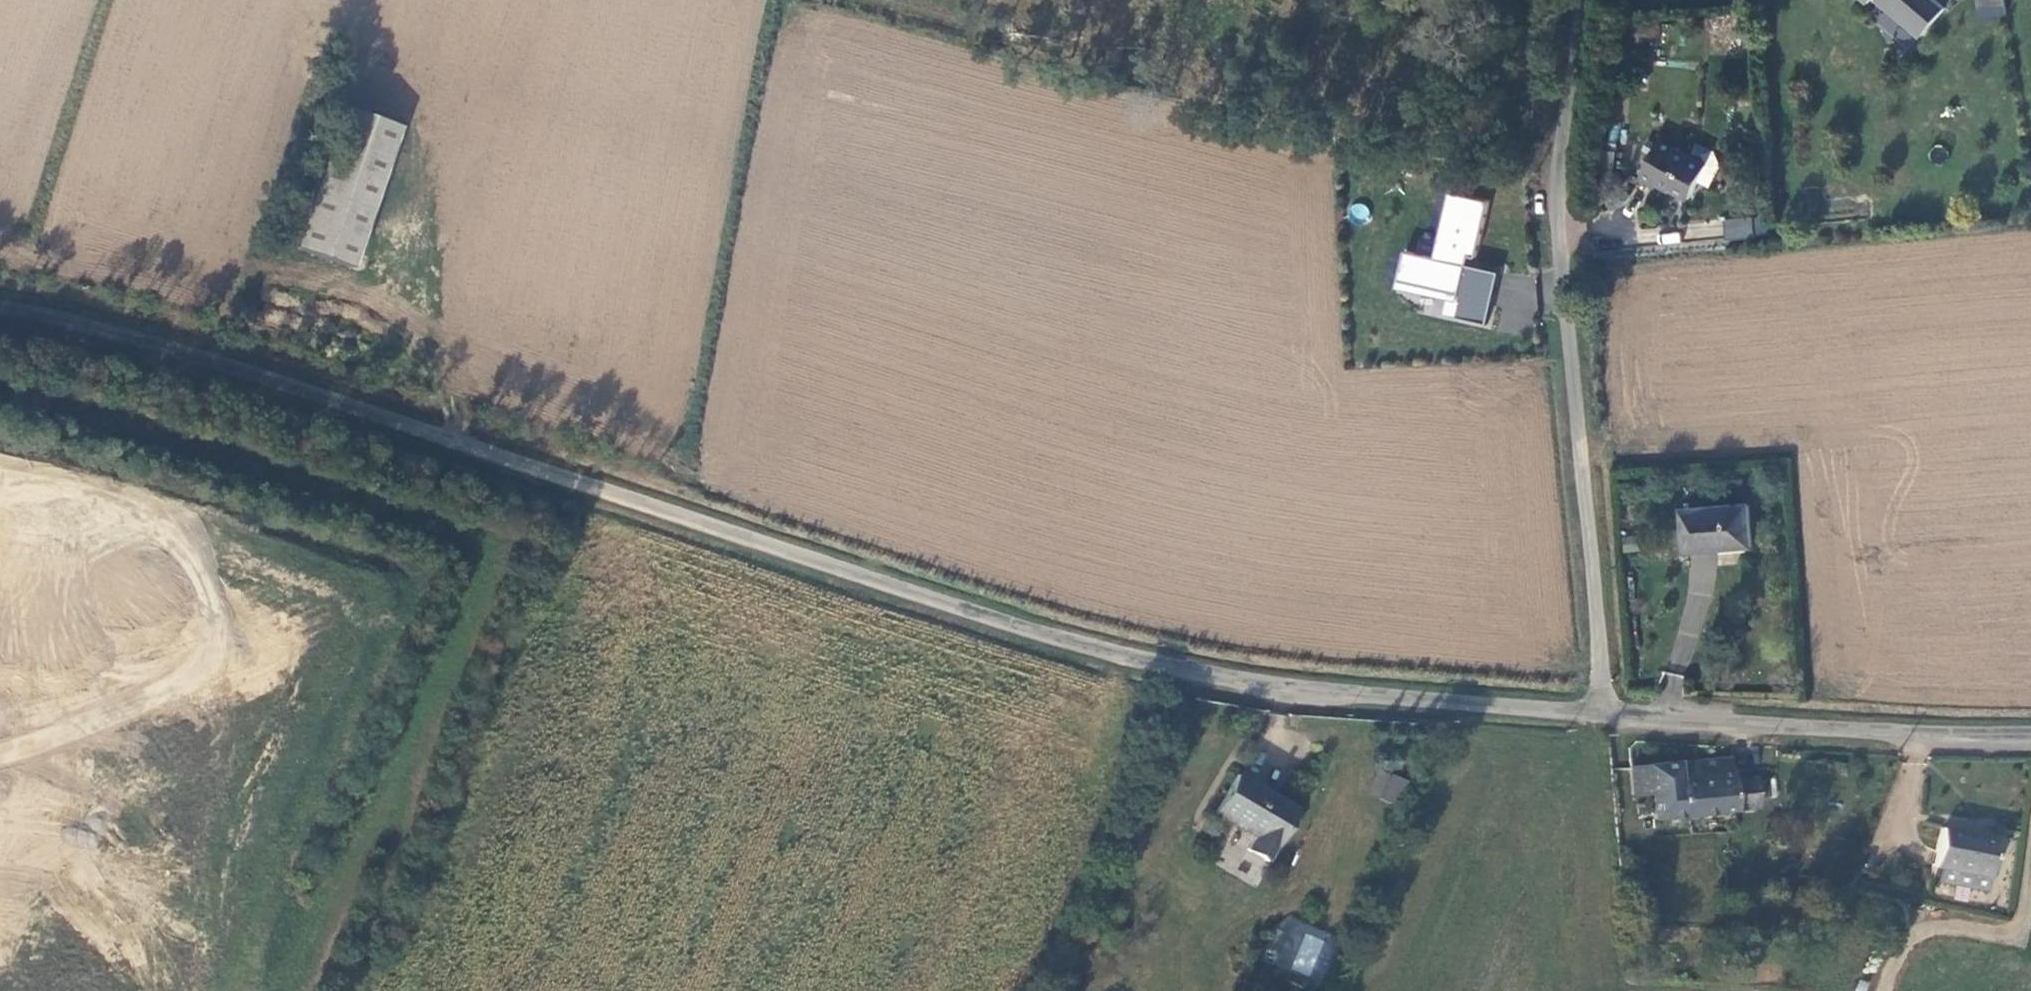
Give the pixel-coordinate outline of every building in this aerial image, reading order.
[(1911,47),(1944,6),(1936,0),(1851,0),(1911,47)] [(1977,20),(2006,14),(2003,0),(1972,0),(1977,20)] [(335,123),(289,266),(346,285),(392,142),(335,123)] [(1652,190),(1656,183),(1687,200),(1705,167),(1658,142),(1637,182),(1652,190)] [(1480,220),(1436,206),(1412,278),(1378,267),(1367,305),(1439,327),(1433,347),(1475,362),(1494,303),(1448,288),(1452,276),(1462,279),(1480,220)] [(1723,218),(1723,239),(1752,238),(1751,218),(1723,218)] [(1690,509),(1694,552),(1756,545),(1752,503),(1690,509)] [(1729,763),(1623,772),(1624,796),(1644,795),(1646,822),(1733,817),(1732,814),(1730,787),(1729,763)] [(1398,806),(1408,780),(1379,769),(1369,795),(1398,806)] [(1291,805),(1230,770),(1208,806),(1246,829),(1239,844),(1260,856),(1291,805)] [(1753,786),(1730,787),(1732,814),(1756,812),(1753,786)] [(1937,810),(1933,825),(1983,839),(1987,825),(1937,810)] [(1983,839),(1933,825),(1924,861),(1977,876),(1986,839),(1983,839)] [(1315,988),(1337,937),(1285,914),(1262,965),(1315,988)]
